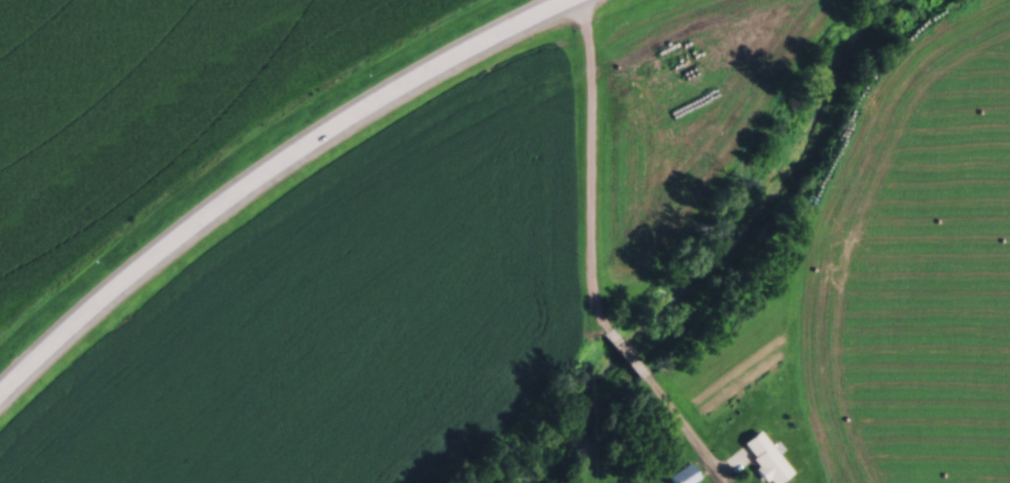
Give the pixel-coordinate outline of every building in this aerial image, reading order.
[(758,426),(738,441),(770,482),(771,482),(790,469),(758,426)] [(688,459),(667,472),(674,482),(685,482),(697,475),(688,459)]
